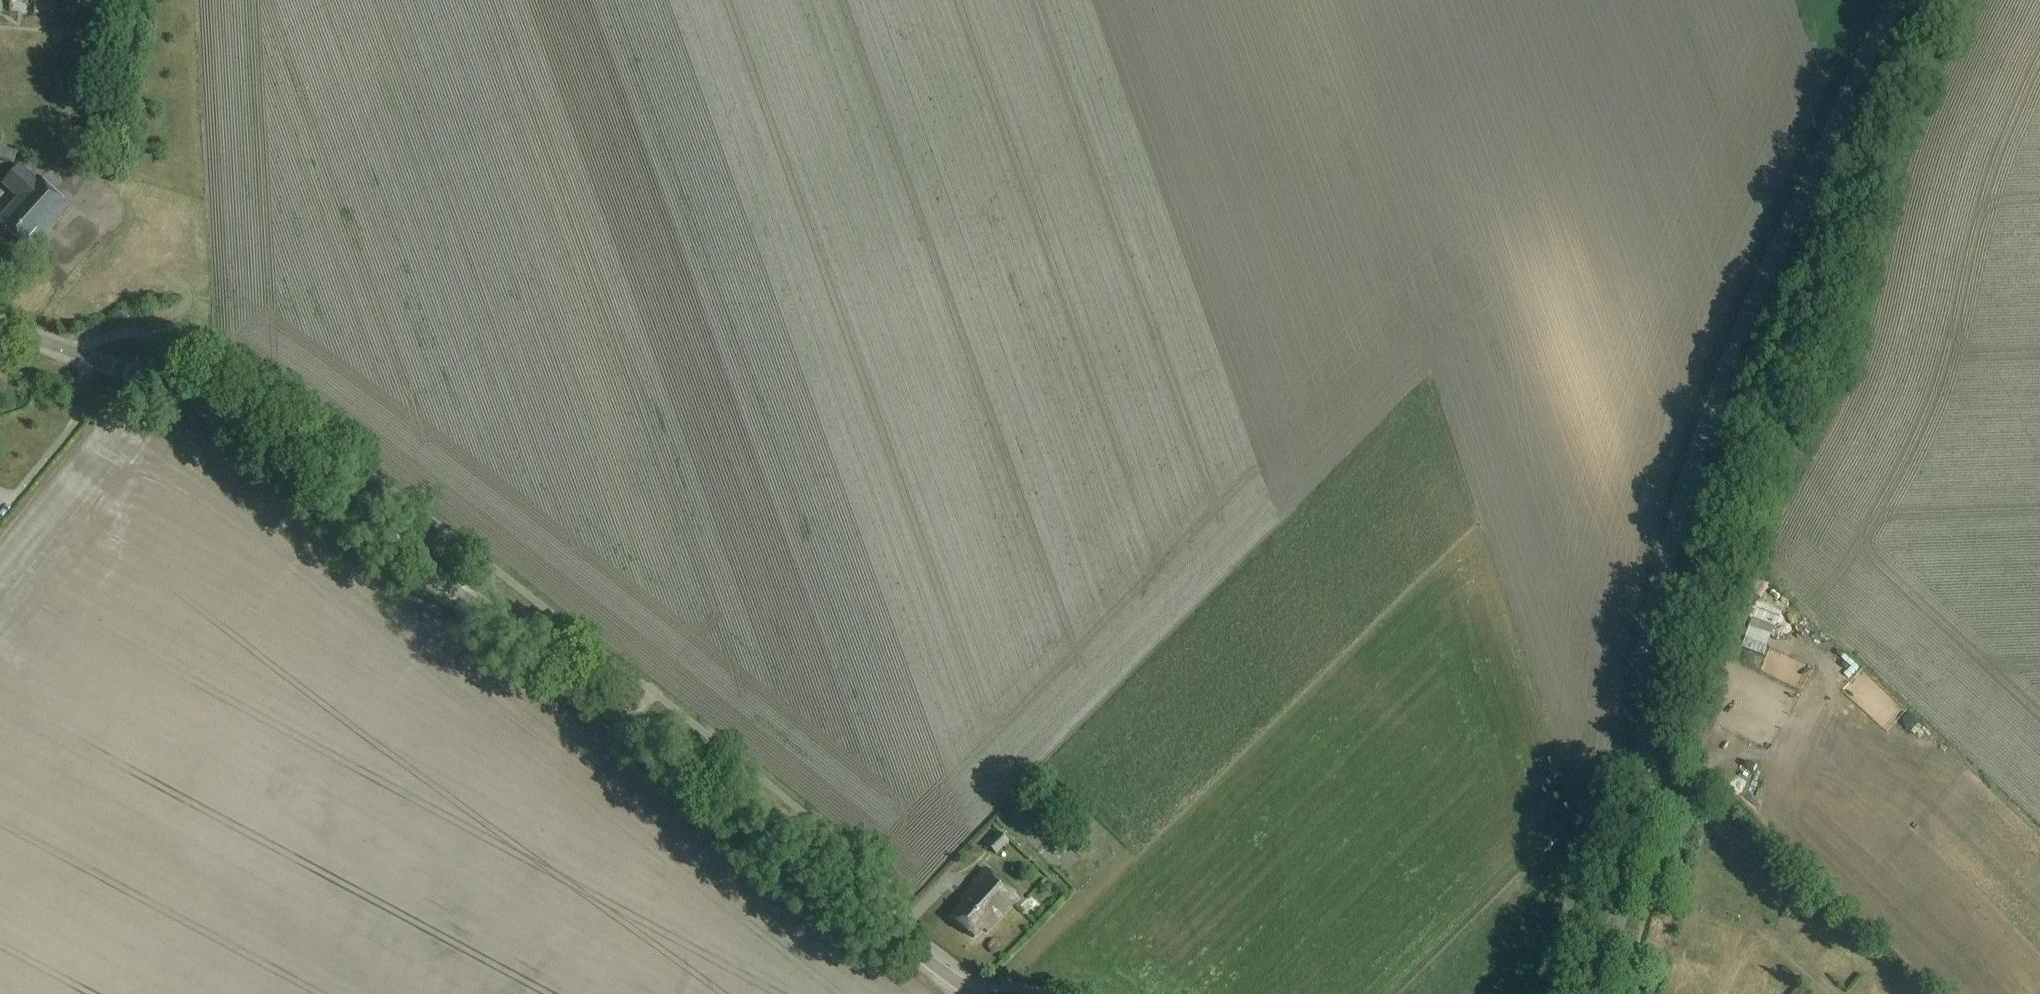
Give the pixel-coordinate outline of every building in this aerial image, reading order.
[(13,164),(16,153),(0,149),(0,160),(13,164)] [(3,183),(13,192),(17,187),(23,192),(0,217),(0,225),(24,246),(28,241),(33,246),(69,205),(38,178),(34,177),(20,164),(3,183)] [(999,834),(986,847),(997,857),(1009,845),(999,834)] [(1017,898),(986,871),(973,885),(978,890),(953,917),(975,937),(983,928),(987,932),(1017,898)]
